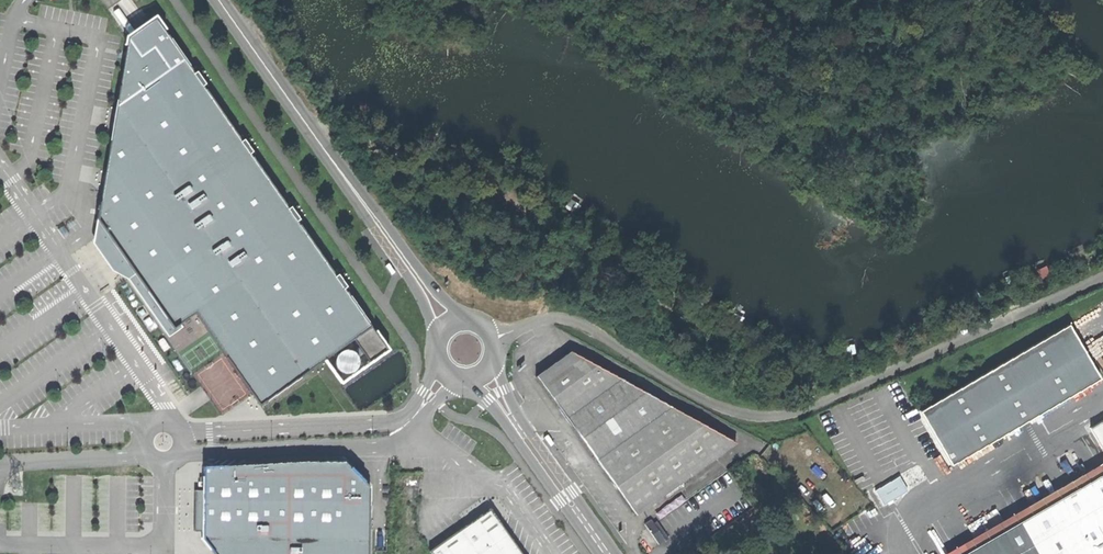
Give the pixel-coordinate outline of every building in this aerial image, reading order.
[(107,174),(99,219),(106,228),(111,235),(116,242),(121,249),(128,259),(156,300),(175,326),(183,320),(194,312),(256,400),(260,405),(326,358),(354,339),(373,326),(337,275),(289,207),(244,143),(198,79),(184,59),(156,20),(143,29),(131,38),(128,53),(119,105),(117,113),(108,168),(107,174)] [(185,323),(183,320),(175,326),(156,300),(128,259),(121,249),(116,242),(111,235),(106,228),(99,219),(95,240),(107,259),(115,270),(129,278),(132,280),(169,335),(185,323)] [(107,259),(95,240),(72,255),(102,298),(117,287),(129,278),(115,270),(107,259)] [(388,262),(384,264),(390,274),(394,271),(388,262)] [(373,326),(354,339),(370,361),(389,347),(373,326)] [(1068,326),(922,412),(953,464),(1098,378),(1068,326)] [(353,350),(346,350),(341,354),(338,360),(339,366),(343,372),(350,373),(356,371),(360,366),(361,360),(359,354),(353,350)] [(599,464),(637,517),(735,445),(573,352),(537,379),(596,460),(599,464)] [(217,469),(218,553),(365,553),(365,498),(333,463),(217,469)] [(968,553),(1102,553),(1102,475),(968,553)] [(900,477),(875,492),(883,505),(908,491),(900,477)] [(435,553),(521,553),(520,552),(491,509),(431,549),(435,553)]
